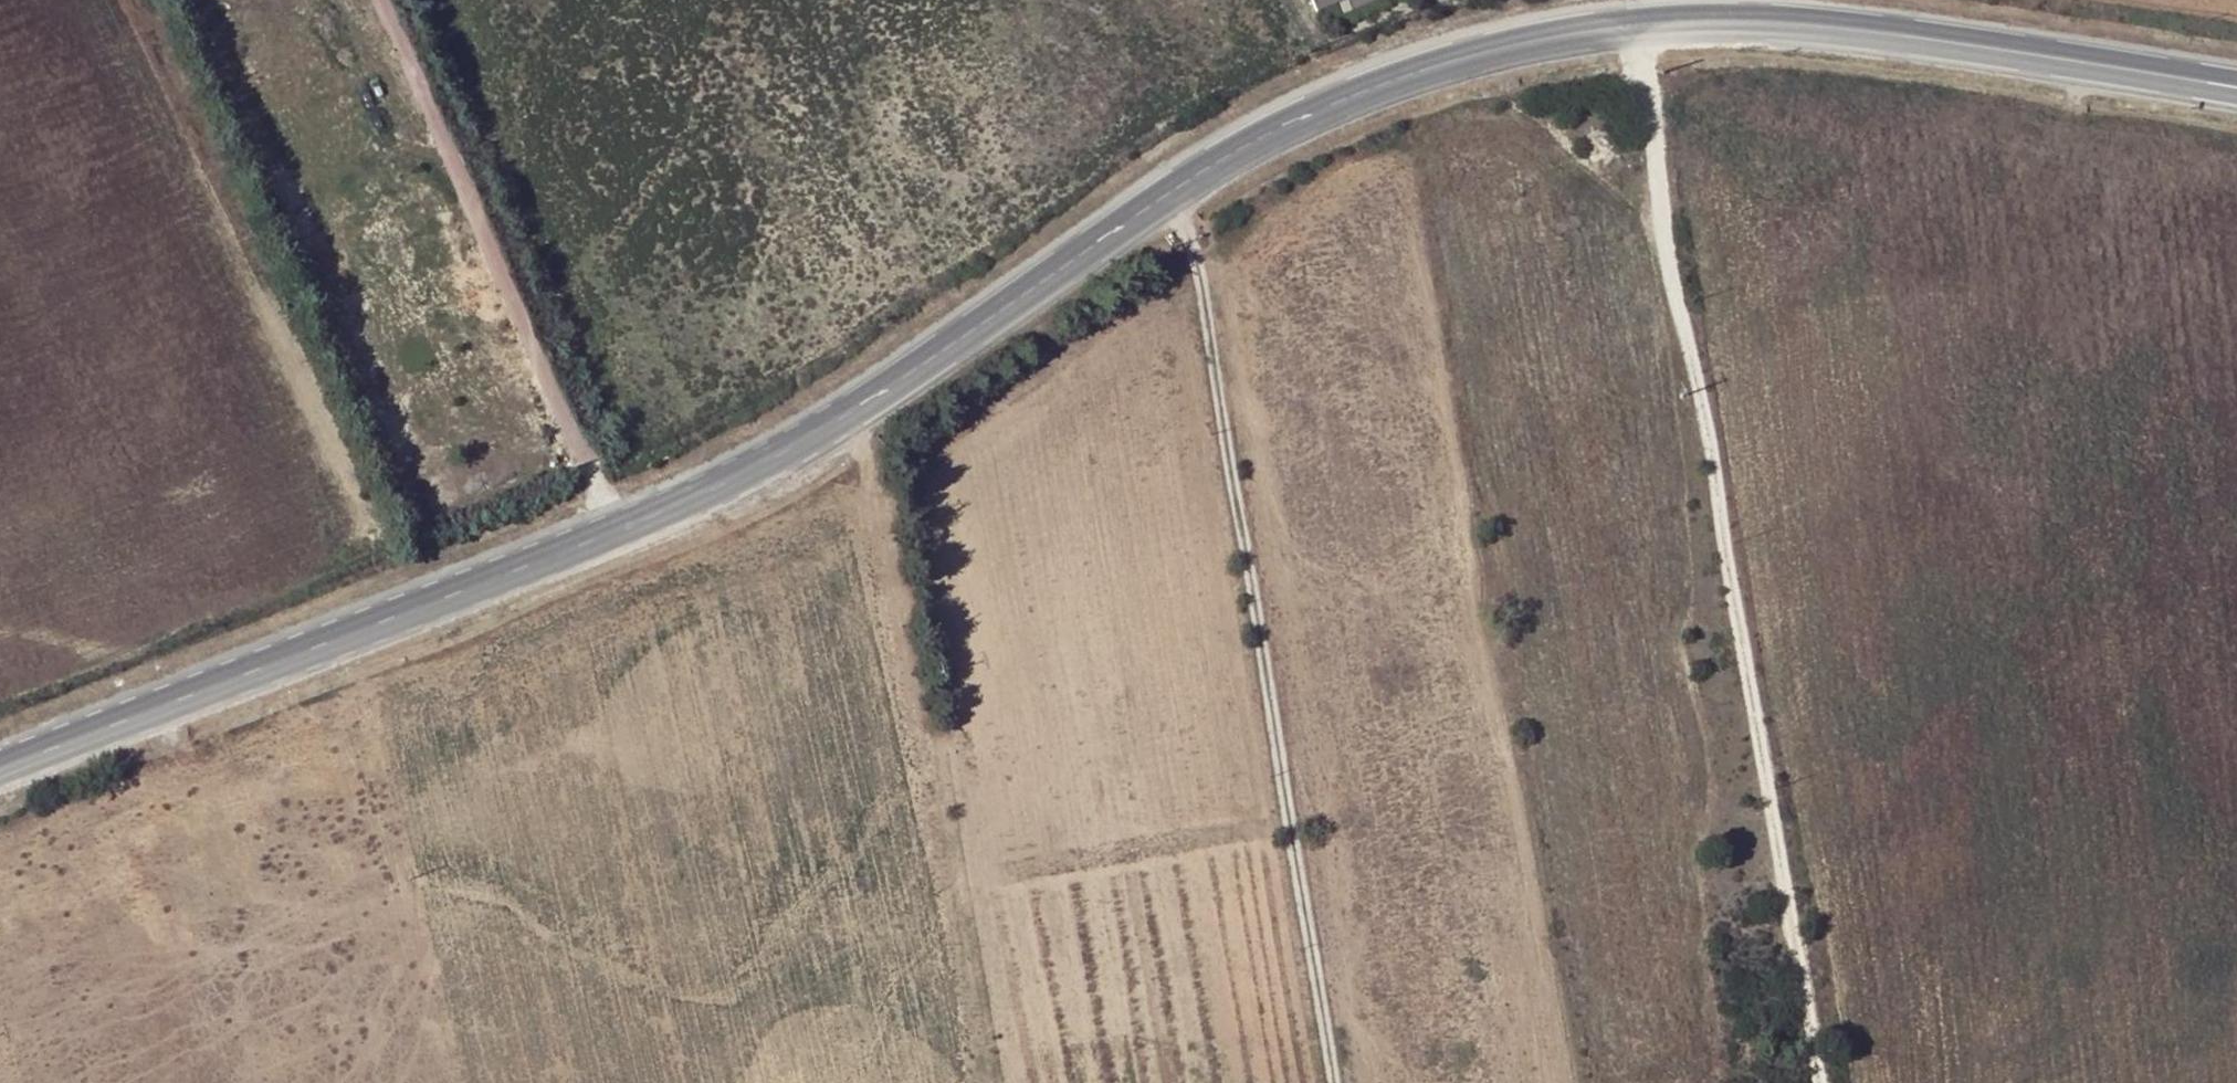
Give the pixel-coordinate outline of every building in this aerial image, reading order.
[(196,10),(208,6),(206,0),(191,0),(196,10)] [(1319,11),(1345,0),(1314,0),(1319,11)] [(1351,8),(1371,0),(1347,0),(1351,8)]
